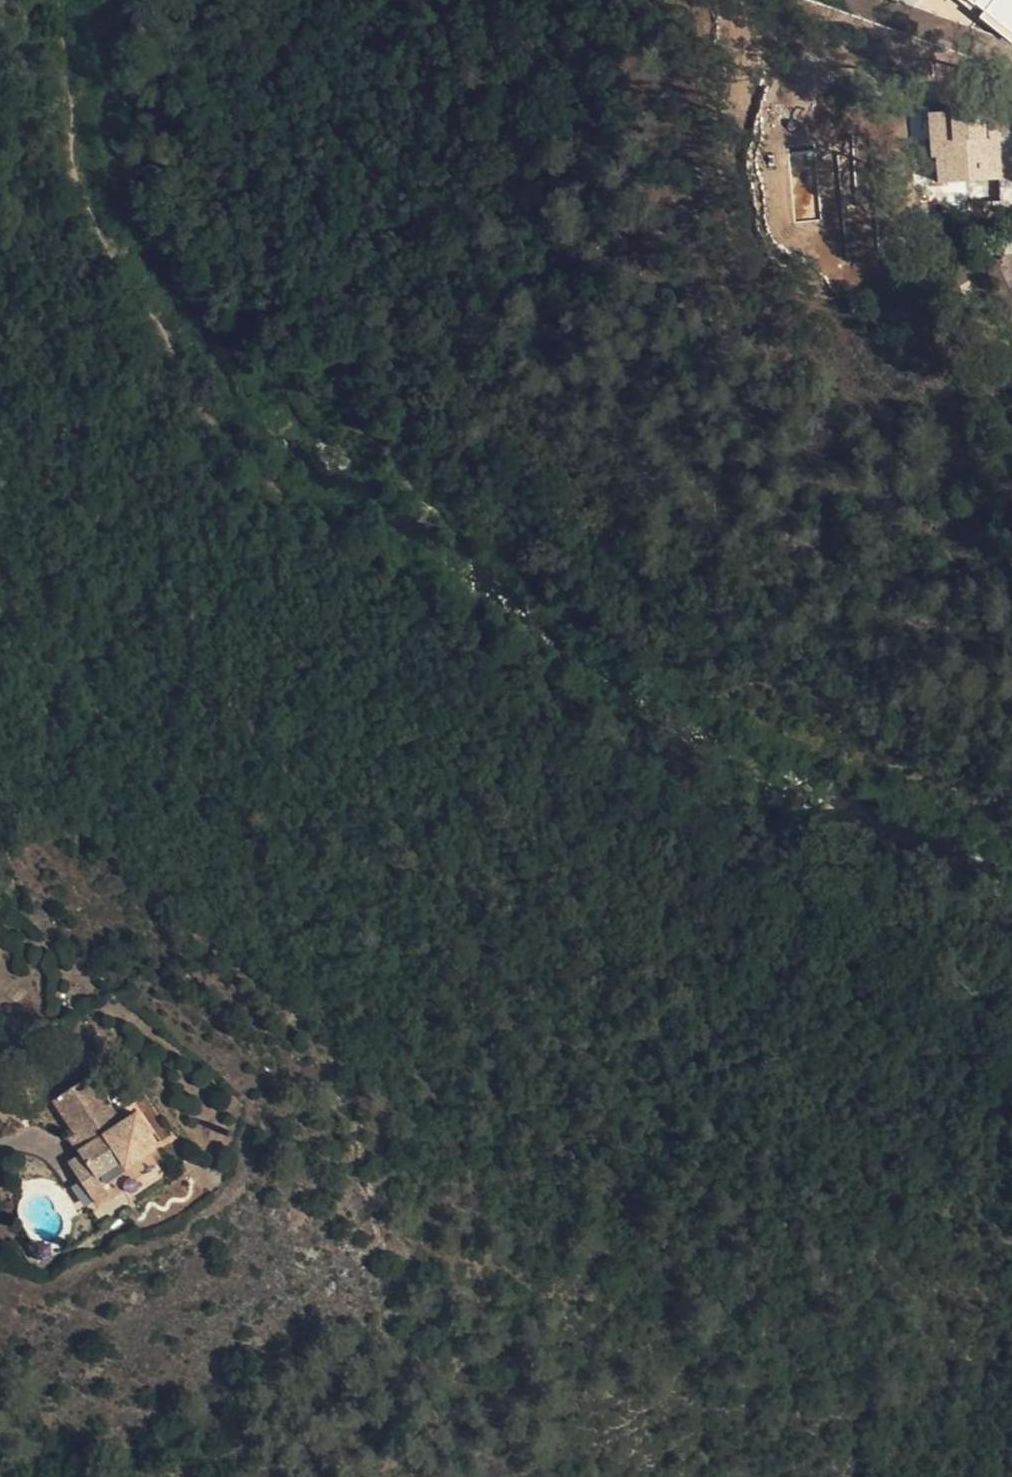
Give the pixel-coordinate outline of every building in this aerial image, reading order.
[(981,14),(978,18),(1011,42),(1011,0),(962,0),(981,14)] [(930,114),(933,156),(938,156),(940,182),(986,179),(984,154),(982,116),(962,117),(960,112),(930,114)] [(996,115),(982,116),(984,154),(998,154),(996,115)] [(842,125),(829,126),(832,146),(845,144),(842,125)] [(832,146),(829,126),(811,128),(813,148),(832,146)] [(938,156),(933,156),(923,157),(924,184),(940,182),(938,156)] [(85,1100),(98,1091),(88,1076),(74,1085),(85,1100)] [(90,1168),(77,1176),(94,1203),(107,1194),(96,1177),(121,1160),(125,1166),(156,1144),(135,1113),(121,1123),(98,1091),(85,1100),(74,1085),(52,1100),(74,1132),(77,1136),(81,1133),(88,1144),(78,1151),(81,1155),(90,1168)] [(68,1136),(78,1151),(88,1144),(81,1133),(77,1136),(74,1132),(68,1136)] [(68,1163),(77,1176),(90,1168),(81,1155),(68,1163)]
